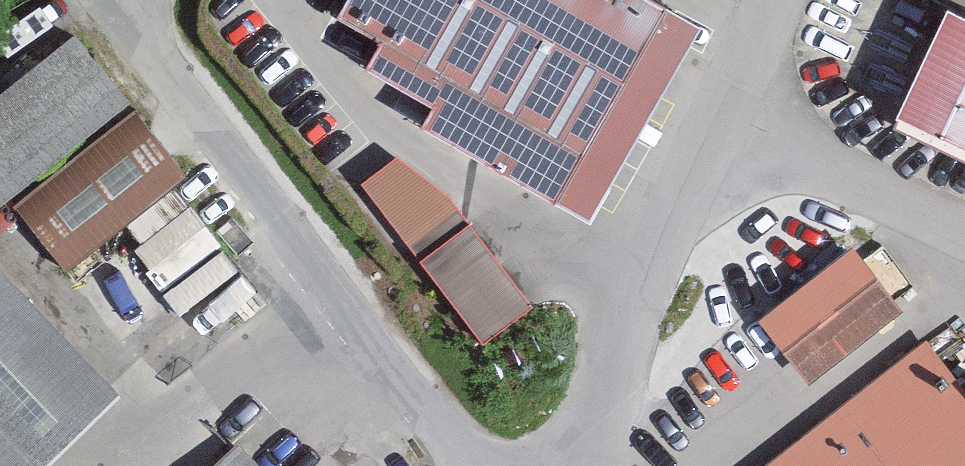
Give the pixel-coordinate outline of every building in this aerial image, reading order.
[(642,0),(359,0),(347,21),(390,46),(374,74),(447,116),(435,136),(565,211),(569,202),(597,218),(703,36),(642,0)] [(962,16),(914,119),(964,143),(964,17),(962,16)] [(130,107),(77,41),(0,104),(0,212),(130,107)] [(184,180),(133,117),(14,213),(65,276),(184,180)] [(459,206),(399,163),(366,188),(487,345),(537,307),(459,206)] [(198,196),(137,234),(181,305),(243,267),(198,196)] [(768,331),(819,390),(906,316),(855,256),(768,331)] [(0,271),(0,465),(50,465),(121,399),(0,271)] [(804,465),(964,465),(964,399),(926,350),(794,453),(804,465)] [(236,447),(216,465),(254,465),(236,447)]
